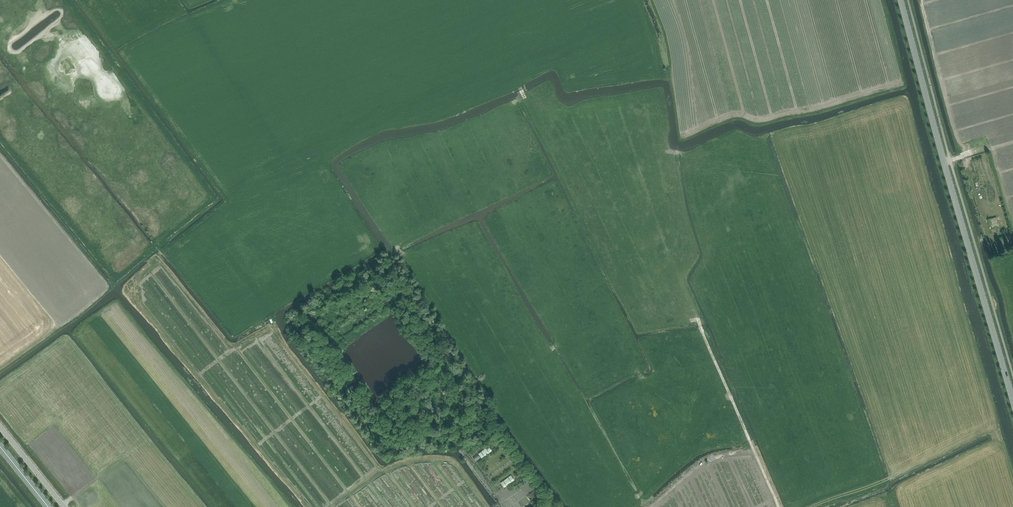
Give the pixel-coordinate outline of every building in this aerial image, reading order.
[(476,452),(476,451),(480,448),(477,445),(473,449),(472,449),(469,451),(472,455),(476,452)] [(478,453),(482,458),(492,450),(488,446),(478,453)] [(501,483),(504,487),(514,480),(510,475),(501,483)]
